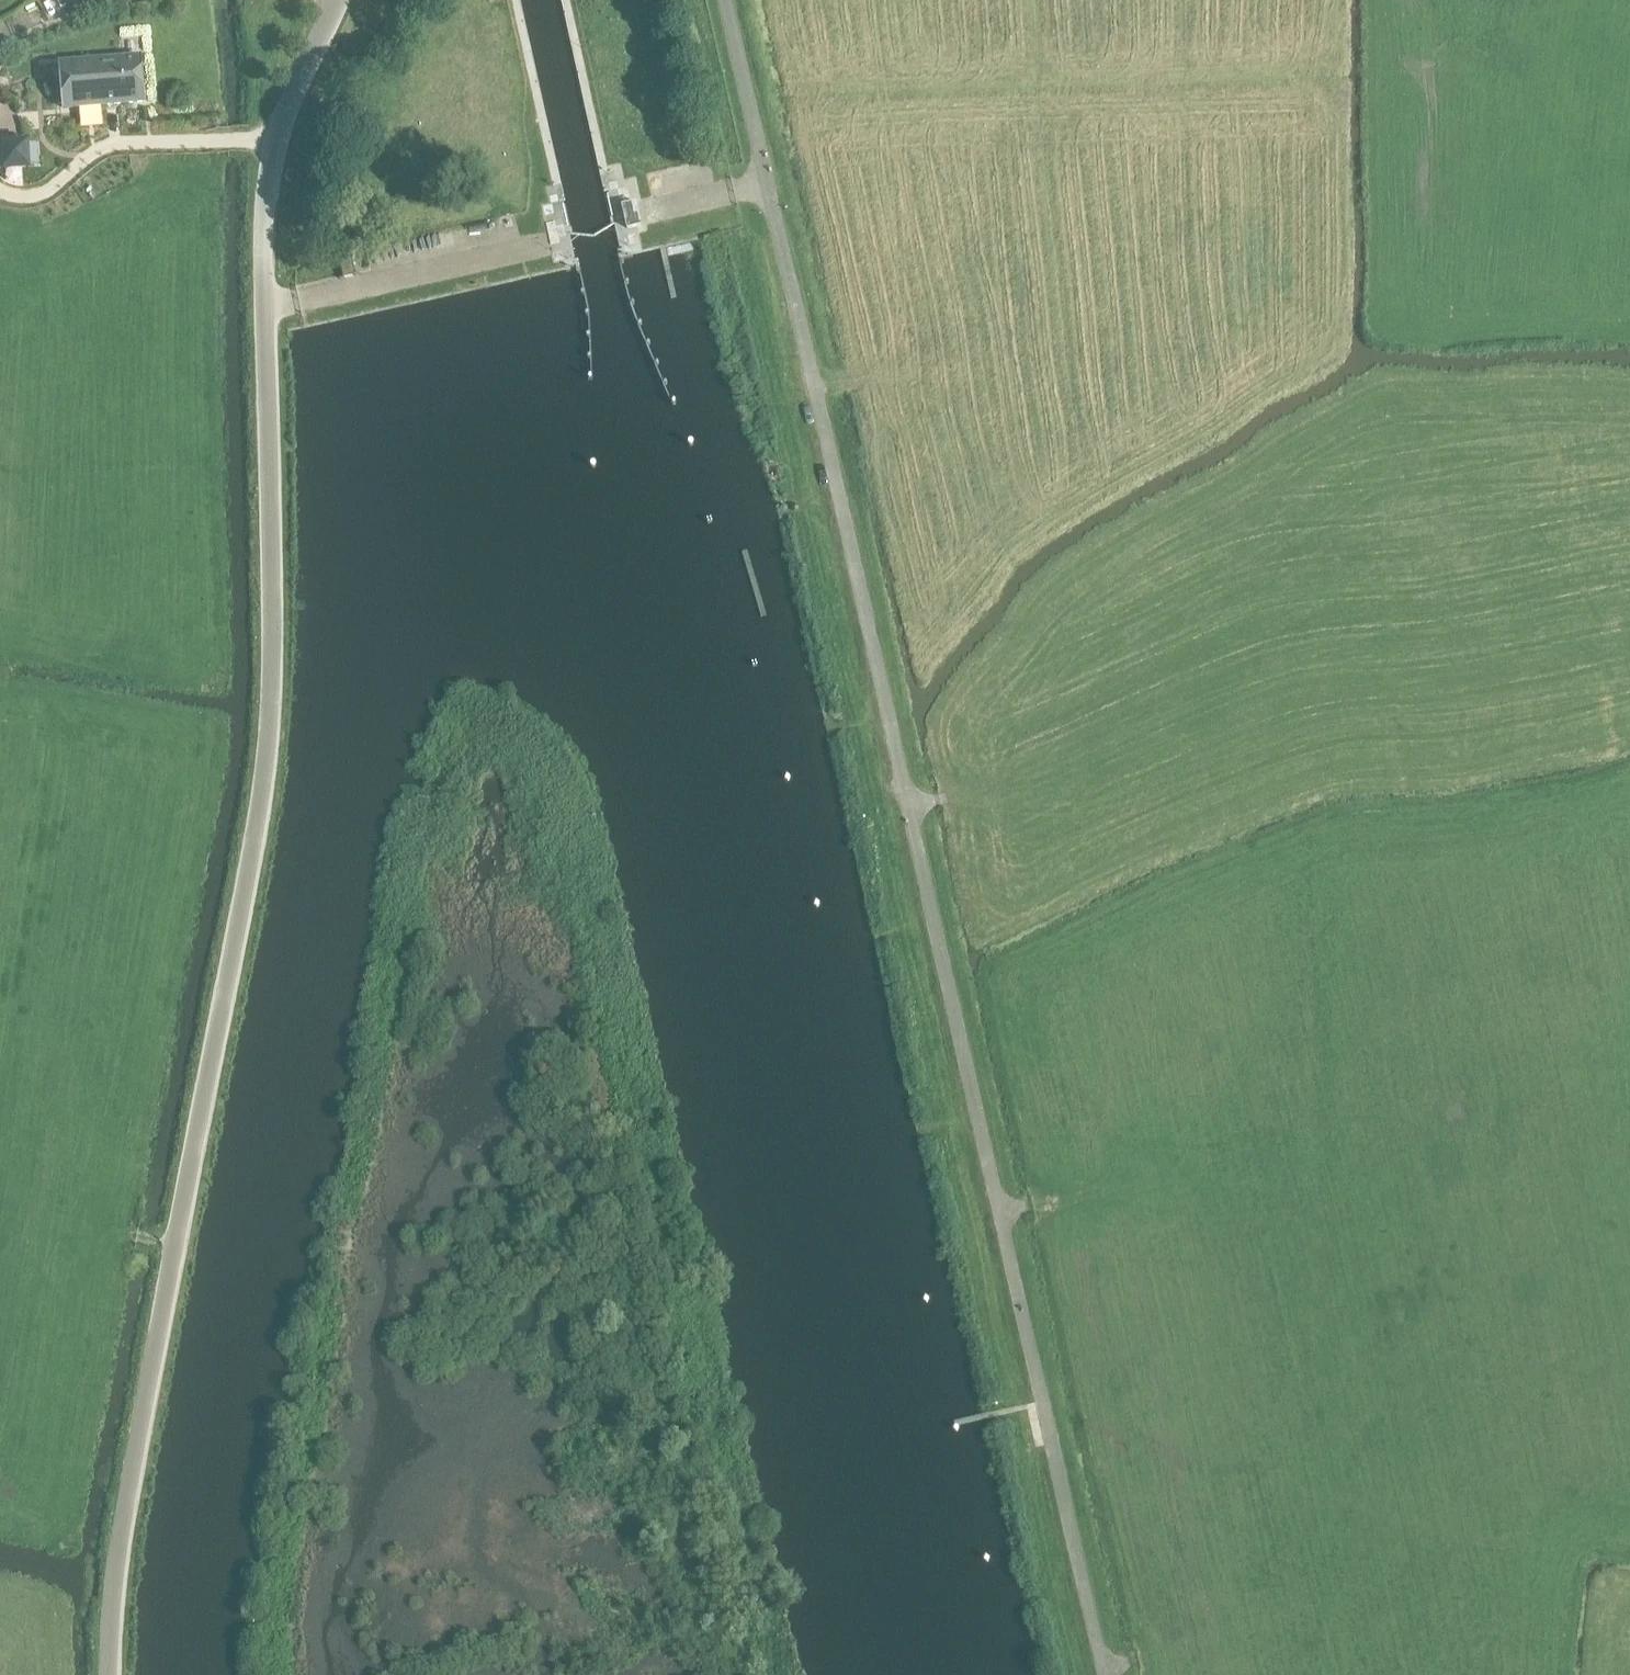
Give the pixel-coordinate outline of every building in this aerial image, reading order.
[(125,0),(95,0),(103,8),(125,0)] [(89,50),(128,48),(128,38),(89,39),(89,50)] [(143,56),(60,63),(64,110),(147,103),(143,56)] [(0,148),(0,166),(2,166),(2,170),(25,168),(25,164),(36,164),(35,146),(23,147),(23,144),(1,145),(1,148),(0,148)] [(350,251),(337,254),(342,276),(355,273),(350,251)]
